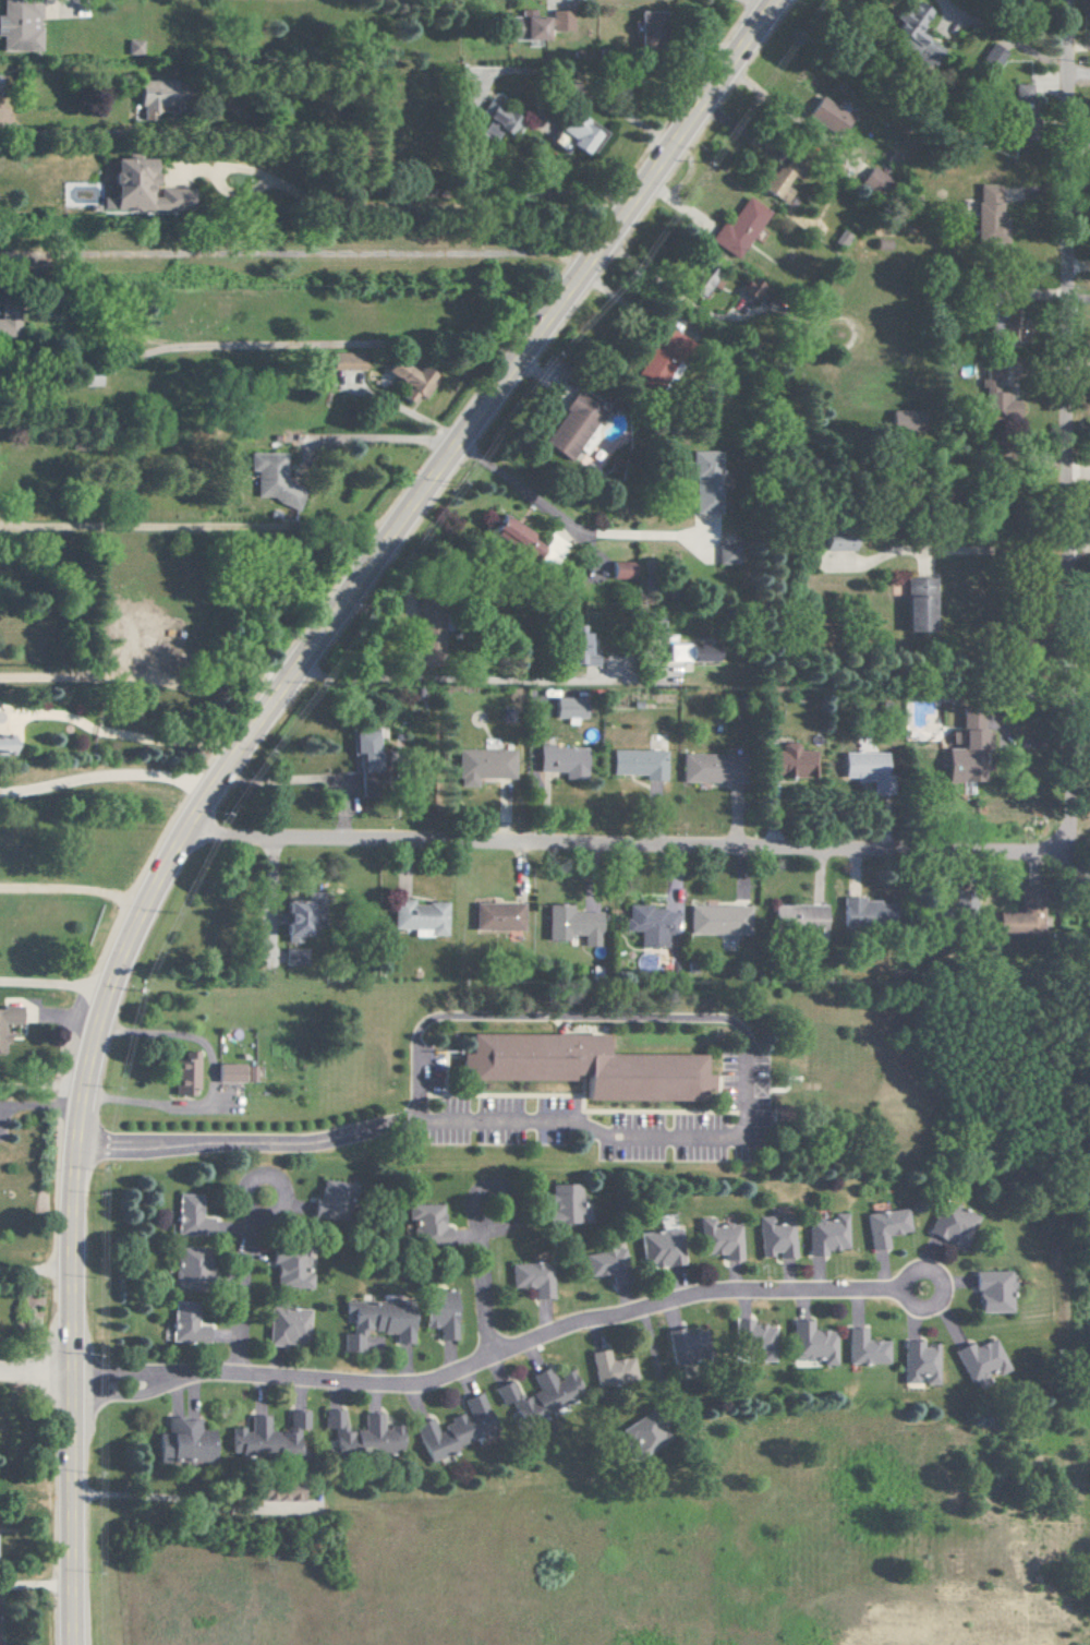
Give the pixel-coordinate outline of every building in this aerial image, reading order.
[(40,51),(41,1),(0,0),(0,51),(40,51)] [(915,0),(913,0),(906,10),(900,6),(893,16),(898,20),(892,28),(898,32),(892,41),(926,68),(941,48),(916,30),(929,11),(915,0)] [(505,39),(547,39),(547,30),(573,30),(573,10),(551,10),(551,16),(534,16),(534,9),(520,9),(520,16),(505,16),(505,39)] [(662,11),(640,11),(639,48),(661,49),(662,11)] [(144,55),(144,40),(130,40),(130,54),(144,55)] [(995,69),(1005,52),(990,43),(980,60),(995,69)] [(142,119),(158,119),(158,108),(179,109),(180,81),(143,80),(142,119)] [(1029,84),(1013,84),(1012,109),(1029,109),(1029,84)] [(806,116),(837,136),(849,118),(818,97),(806,116)] [(508,135),(517,119),(487,100),(479,113),(489,119),(480,134),(493,142),(500,131),(508,135)] [(588,120),(570,110),(558,131),(571,138),(568,145),(585,154),(597,133),(585,126),(588,120)] [(109,209),(193,209),(193,189),(160,189),(160,196),(155,196),(155,158),(109,158),(109,209)] [(758,187),(782,204),(792,191),(782,184),(790,174),(775,163),(758,187)] [(877,195),(889,180),(872,165),(859,181),(877,195)] [(1002,184),(976,184),(975,242),(1002,242),(1002,184)] [(728,224),(720,220),(709,241),(739,258),(766,209),(744,197),(728,224)] [(850,236),(841,229),(832,241),(841,247),(850,236)] [(716,289),(723,278),(699,262),(681,288),(697,299),(708,284),(716,289)] [(0,321),(0,337),(19,337),(18,320),(0,321)] [(686,338),(663,326),(634,380),(657,392),(686,338)] [(333,353),(333,370),(368,369),(367,351),(333,353)] [(416,373),(393,358),(384,372),(406,386),(400,397),(410,403),(415,394),(424,399),(437,377),(420,367),(416,373)] [(84,386),(101,386),(101,376),(84,376),(84,386)] [(543,442),(571,461),(606,409),(579,390),(543,442)] [(890,430),(920,430),(921,411),(891,410),(890,430)] [(720,450),(693,451),(694,510),(721,509),(720,450)] [(286,453),(250,452),(250,471),(257,471),(257,501),(302,503),(302,484),(285,484),(286,453)] [(534,532),(503,513),(492,533),(536,559),(544,546),(530,538),(534,532)] [(853,550),(853,536),(824,535),(824,550),(853,550)] [(612,578),(633,579),(634,561),(612,561),(612,578)] [(905,632),(932,632),(932,578),(906,578),(905,632)] [(663,638),(663,618),(650,618),(650,638),(663,638)] [(598,650),(587,649),(588,625),(571,625),(570,665),(598,665),(598,650)] [(668,645),(668,661),(716,660),(716,643),(668,645)] [(554,718),(584,718),(585,698),(555,697),(554,718)] [(945,779),(979,779),(979,762),(979,750),(988,750),(988,731),(980,731),(980,712),(960,712),(960,748),(945,748),(945,779)] [(352,754),(360,754),(359,774),(376,775),(377,732),(352,731),(352,754)] [(0,735),(0,753),(9,753),(8,735),(0,735)] [(797,750),(797,743),(780,742),(780,751),(764,751),(763,776),(814,777),(814,751),(797,750)] [(538,771),(564,772),(563,779),(584,780),(585,748),(539,747),(538,771)] [(514,750),(457,749),(457,787),(476,787),(476,778),(514,778),(514,750)] [(664,751),(611,750),(610,774),(644,775),(644,780),(664,780),(664,751)] [(887,753),(843,752),(842,779),(871,779),(871,794),(886,794),(887,753)] [(719,754),(681,753),(680,782),(718,782),(719,754)] [(284,938),(321,937),(320,891),(304,891),(304,901),(284,901),(284,938)] [(894,925),(894,902),(863,902),(863,897),(841,897),(842,926),(894,925)] [(393,929),(415,929),(415,936),(446,936),(447,903),(413,902),(413,900),(393,899),(393,929)] [(474,929),(522,930),(523,904),(475,903),(474,929)] [(547,938),(583,939),(583,946),(599,946),(600,912),(572,912),(572,906),(547,905),(547,938)] [(749,906),(689,905),(688,933),(749,934),(749,906)] [(772,906),(772,930),(825,929),(824,905),(772,906)] [(639,947),(666,947),(666,934),(675,934),(675,907),(625,907),(625,931),(639,931),(639,947)] [(997,936),(1039,935),(1039,912),(997,913),(997,936)] [(286,964),(308,965),(309,949),(287,948),(286,964)] [(7,1053),(7,1034),(4,1034),(4,1024),(21,1024),(22,1008),(0,1008),(0,1053),(7,1053)] [(584,1100),(702,1101),(702,1091),(710,1091),(710,1075),(703,1075),(703,1055),(603,1055),(603,1035),(469,1035),(469,1054),(461,1054),(461,1068),(469,1069),(469,1080),(571,1081),(571,1077),(585,1077),(584,1100)] [(199,1051),(179,1050),(178,1095),(198,1095),(199,1051)] [(244,1081),(244,1063),(219,1063),(219,1081),(244,1081)] [(313,1216),(345,1217),(346,1181),(322,1180),(322,1198),(314,1198),(313,1216)] [(202,1217),(203,1194),(178,1194),(178,1234),(214,1235),(214,1217),(202,1217)] [(408,1219),(413,1219),(413,1244),(449,1243),(449,1227),(444,1227),(443,1203),(408,1204),(408,1219)] [(886,1249),(884,1235),(907,1233),(905,1209),(863,1213),(867,1250),(886,1249)] [(805,1256),(824,1255),(824,1250),(845,1250),(844,1214),(829,1214),(830,1220),(804,1220),(805,1256)] [(790,1258),(788,1223),(770,1223),(770,1216),(755,1217),(757,1257),(774,1256),(774,1258),(790,1258)] [(723,1255),(723,1261),(738,1261),(738,1224),(711,1224),(711,1218),(697,1218),(697,1255),(723,1255)] [(636,1233),(642,1270),(681,1264),(676,1228),(636,1233)] [(176,1289),(210,1287),(209,1247),(174,1248),(176,1289)] [(275,1286),(312,1288),(313,1250),(272,1249),(271,1263),(276,1263),(275,1286)] [(586,1276),(626,1272),(623,1250),(583,1254),(586,1276)] [(511,1288),(533,1287),(533,1298),(552,1297),(552,1263),(510,1264),(511,1288)] [(1009,1271),(973,1272),(974,1313),(1009,1313),(1009,1271)] [(438,1339),(455,1339),(454,1290),(424,1291),(425,1328),(438,1327),(438,1339)] [(171,1341),(207,1342),(207,1324),(197,1324),(198,1302),(173,1301),(171,1341)] [(412,1343),(411,1302),(344,1305),(345,1330),(342,1330),(342,1351),(363,1350),(362,1332),(394,1331),(394,1343),(412,1343)] [(308,1308),(269,1306),(267,1344),(307,1345),(308,1308)] [(771,1361),(771,1324),(748,1324),(748,1319),(733,1319),(733,1352),(756,1352),(756,1361),(771,1361)] [(833,1364),(833,1330),(809,1330),(809,1319),(789,1319),(789,1358),(819,1359),(819,1364),(833,1364)] [(663,1329),(668,1362),(706,1356),(702,1327),(682,1330),(681,1326),(663,1329)] [(845,1364),(886,1363),(886,1339),(863,1340),(863,1327),(845,1328),(845,1364)] [(966,1382),(991,1371),(993,1375),(1006,1369),(991,1337),(970,1347),(968,1342),(951,1350),(966,1382)] [(935,1345),(920,1345),(920,1340),(901,1340),(900,1383),(934,1384),(935,1345)] [(589,1351),(595,1386),(635,1379),(631,1356),(608,1360),(606,1348),(589,1351)] [(493,1387),(500,1404),(510,1400),(518,1421),(581,1396),(571,1370),(551,1378),(547,1367),(530,1374),(537,1391),(518,1398),(511,1380),(493,1387)] [(426,1458),(495,1435),(480,1392),(463,1398),(468,1413),(441,1423),(443,1429),(436,1431),(431,1418),(414,1424),(426,1458)] [(401,1452),(401,1426),(382,1426),(382,1413),(363,1413),(363,1430),(343,1430),(342,1409),(324,1410),(324,1427),(334,1427),(334,1453),(401,1452)] [(230,1428),(231,1455),(299,1453),(298,1428),(308,1428),(307,1410),(288,1410),(288,1431),(268,1431),(268,1415),(250,1415),(250,1428),(230,1428)] [(666,1439),(649,1411),(620,1428),(631,1445),(627,1448),(634,1459),(666,1439)] [(213,1461),(213,1428),(199,1428),(199,1417),(167,1417),(167,1433),(158,1433),(158,1461),(213,1461)] [(300,1501),(301,1483),(260,1482),(259,1499),(300,1501)]
